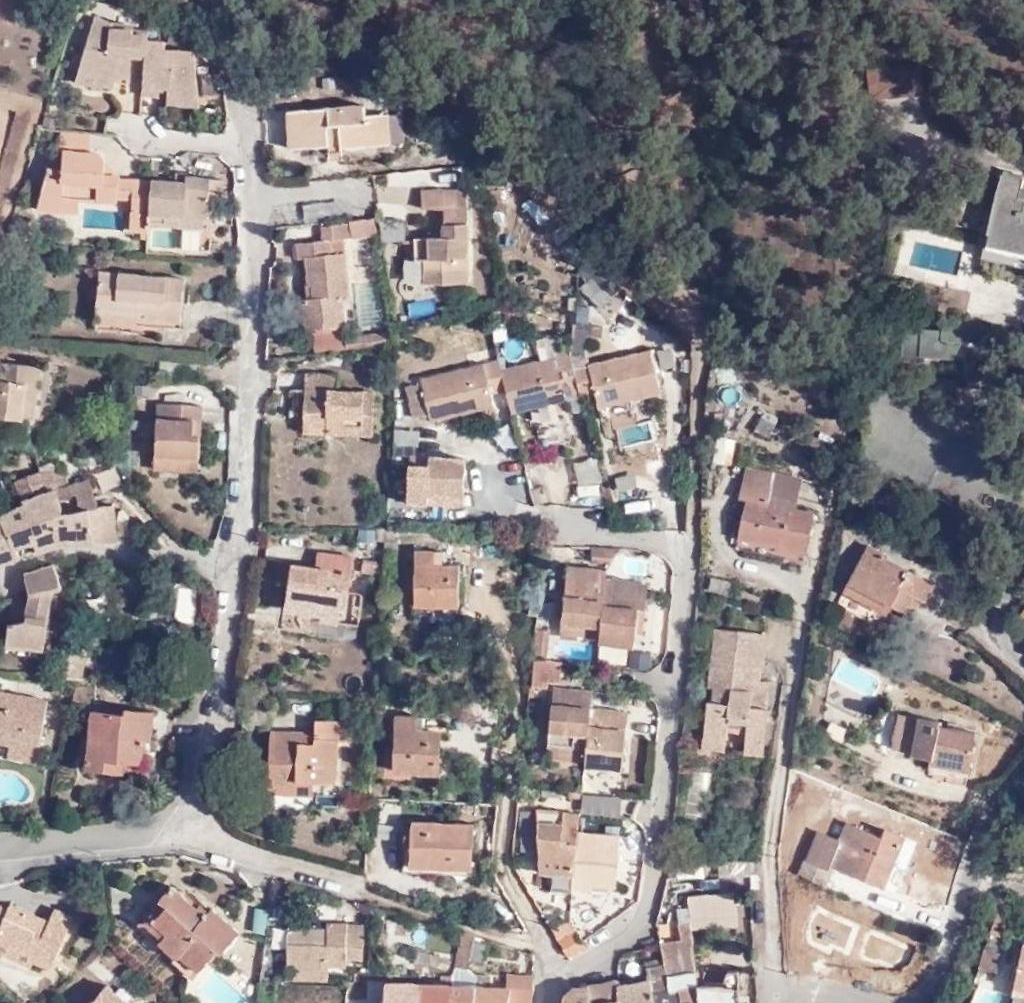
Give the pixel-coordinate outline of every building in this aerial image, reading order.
[(133,82),(143,83),(148,38),(149,35),(133,32),(110,30),(110,26),(111,22),(95,16),(78,75),(116,79),(128,81),(129,76),(133,76),(133,82)] [(150,22),(149,33),(157,35),(158,23),(150,22)] [(193,44),(197,35),(182,29),(179,38),(193,44)] [(148,38),(143,83),(141,96),(159,99),(160,92),(160,89),(169,90),(168,93),(167,100),(200,103),(195,52),(165,50),(166,41),(148,38)] [(922,95),(921,66),(868,69),(870,99),(922,95)] [(115,89),(116,79),(78,75),(75,85),(115,89)] [(200,108),(200,103),(167,100),(167,105),(200,108)] [(345,149),(392,144),(390,114),(363,116),(362,104),(285,111),(289,149),(331,145),(332,150),(345,149)] [(92,132),(66,130),(64,150),(91,153),(92,132)] [(91,153),(64,150),(63,171),(48,169),(36,209),(61,211),(63,193),(81,194),(117,198),(132,199),(129,232),(148,233),(149,214),(152,180),(120,177),(119,174),(103,172),(104,162),(98,155),(97,153),(91,153)] [(987,233),(1023,242),(1023,197),(1020,196),(1023,180),(1001,175),(987,233)] [(152,180),(149,214),(166,216),(204,219),(208,219),(210,199),(212,179),(186,177),(186,182),(174,182),(152,180)] [(225,180),(212,179),(210,199),(223,200),(225,180)] [(422,189),(422,208),(443,209),(444,238),(416,239),(417,260),(424,260),(425,282),(469,281),(467,188),(422,189)] [(80,213),(81,194),(63,193),(61,211),(80,213)] [(166,216),(165,225),(204,229),(204,219),(166,216)] [(352,239),(382,235),(379,217),(349,221),(350,223),(352,239)] [(303,331),(313,330),(344,326),(345,326),(342,297),(350,296),(344,239),(352,239),(350,223),(320,226),(321,241),(295,243),(296,258),(304,256),(307,286),(312,286),(313,297),(308,298),(300,298),(303,331)] [(201,230),(184,228),(182,250),(199,251),(201,230)] [(987,233),(981,257),(1023,268),(1023,242),(987,233)] [(185,280),(99,272),(95,329),(142,332),(143,325),(180,328),(181,323),(185,280)] [(583,290),(602,309),(620,291),(602,272),(583,290)] [(982,318),(941,315),(940,340),(921,338),(920,350),(901,348),(900,365),(924,367),(924,356),(954,359),(963,342),(980,344),(982,318)] [(315,352),(343,350),(345,336),(344,326),(313,330),(315,352)] [(345,336),(343,350),(394,343),(394,331),(345,336)] [(0,342),(0,358),(1,351),(17,354),(19,344),(0,342)] [(588,350),(571,354),(575,369),(592,365),(588,350)] [(592,365),(575,369),(578,384),(582,398),(596,395),(599,407),(662,392),(652,350),(592,365)] [(507,391),(512,413),(566,400),(563,388),(578,384),(575,369),(571,354),(571,353),(502,371),(507,391)] [(506,391),(502,371),(499,360),(421,380),(422,384),(406,387),(414,418),(430,414),(432,420),(494,405),(492,394),(506,391)] [(0,362),(0,418),(35,422),(41,367),(0,362)] [(326,415),(325,433),(372,434),(373,391),(337,389),(338,373),(305,371),(303,414),(326,415)] [(157,403),(155,458),(200,460),(201,435),(194,435),(194,420),(202,420),(203,404),(157,403)] [(750,433),(771,438),(777,414),(757,408),(750,433)] [(564,412),(535,419),(542,447),(571,439),(564,412)] [(302,431),(325,433),(326,415),(303,414),(302,431)] [(201,435),(202,420),(194,420),(194,435),(201,435)] [(392,448),(418,446),(417,427),(391,429),(392,448)] [(729,463),(734,439),(718,435),(712,460),(729,463)] [(428,467),(429,456),(411,454),(410,465),(428,467)] [(429,493),(463,497),(467,459),(429,456),(428,467),(410,465),(406,503),(428,505),(429,493)] [(200,460),(155,458),(154,458),(154,470),(200,472),(200,460)] [(574,465),(573,493),(597,493),(598,465),(574,465)] [(47,490),(69,484),(63,466),(42,473),(38,472),(14,481),(24,503),(0,515),(18,559),(44,551),(31,520),(55,515),(47,490)] [(745,469),(742,480),(772,487),(769,502),(797,509),(802,481),(745,469)] [(63,545),(96,543),(91,508),(98,507),(90,477),(69,484),(47,490),(55,515),(31,520),(44,551),(63,545)] [(772,487),(742,480),(739,498),(746,500),(737,538),(807,553),(815,513),(797,509),(769,502),(772,487)] [(462,507),(463,497),(429,493),(428,505),(462,507)] [(96,543),(120,540),(115,504),(98,507),(91,508),(96,543)] [(0,515),(0,516),(0,566),(18,559),(0,515)] [(399,541),(387,541),(386,557),(398,557),(399,541)] [(867,544),(847,582),(843,591),(887,614),(892,605),(907,614),(916,597),(925,602),(934,584),(886,559),(888,556),(867,544)] [(435,564),(435,551),(416,551),(414,605),(459,605),(460,565),(444,564),(435,564)] [(445,551),(435,551),(435,564),(444,564),(445,551)] [(628,558),(620,551),(612,561),(621,568),(628,558)] [(320,611),(319,616),(319,621),(339,623),(343,592),(349,593),(354,558),(334,555),(331,571),(283,564),(280,583),(289,585),(285,606),(320,611)] [(362,573),(385,577),(386,562),(364,558),(362,573)] [(24,574),(30,597),(26,621),(9,623),(6,646),(44,651),(53,591),(63,589),(55,564),(24,574)] [(606,580),(607,570),(570,566),(562,622),(600,627),(606,580)] [(599,638),(598,643),(635,647),(637,632),(640,607),(646,608),(648,585),(606,580),(600,627),(599,638)] [(195,616),(195,588),(178,588),(178,615),(195,616)] [(285,612),(319,616),(320,611),(285,606),(285,612)] [(642,632),(646,608),(640,607),(637,632),(642,632)] [(600,627),(562,622),(561,633),(599,638),(600,627)] [(758,664),(762,665),(766,634),(721,629),(719,640),(713,640),(711,658),(717,658),(715,670),(709,670),(706,688),(713,688),(711,702),(708,701),(702,750),(725,752),(729,717),(748,719),(744,755),(763,757),(768,718),(763,717),(764,708),(767,709),(770,681),(760,680),(755,680),(758,664)] [(65,648),(62,677),(82,679),(87,651),(65,648)] [(563,663),(533,659),(531,686),(549,688),(550,680),(561,682),(563,663)] [(592,709),(594,692),(556,687),(548,756),(586,760),(592,709)] [(9,746),(38,752),(48,700),(0,691),(0,744),(9,746)] [(146,741),(149,711),(126,708),(126,714),(92,711),(87,758),(86,770),(110,772),(111,761),(125,762),(143,765),(146,741)] [(586,760),(586,766),(622,770),(628,719),(614,718),(615,711),(592,709),(586,760)] [(155,711),(149,711),(146,741),(152,742),(155,711)] [(929,764),(969,771),(976,732),(938,725),(939,721),(899,714),(892,748),(911,752),(910,755),(930,759),(929,764)] [(417,730),(418,716),(397,715),(395,772),(439,774),(441,731),(424,729),(417,730)] [(268,785),(314,788),(314,781),(336,783),(340,740),(351,741),(353,723),(316,720),(315,734),(314,742),(292,741),(293,732),(271,730),(268,785)] [(314,742),(315,734),(293,732),(292,741),(314,742)] [(6,759),(35,765),(38,752),(9,746),(6,759)] [(548,761),(586,766),(586,760),(548,756),(548,761)] [(111,761),(110,772),(123,774),(125,762),(111,761)] [(928,769),(968,776),(969,771),(929,764),(928,769)] [(691,772),(687,815),(704,817),(707,773),(691,772)] [(791,798),(812,807),(820,785),(797,775),(792,785),(794,786),(792,790),(794,791),(791,798)] [(313,797),(314,788),(268,785),(267,793),(313,797)] [(803,805),(791,832),(810,840),(820,811),(803,805)] [(523,852),(539,852),(538,811),(521,812),(523,852)] [(578,832),(580,812),(565,811),(565,813),(564,823),(553,823),(554,813),(538,811),(539,852),(540,873),(551,875),(575,876),(578,832)] [(564,823),(565,813),(554,813),(553,823),(564,823)] [(475,824),(413,821),(410,867),(472,870),(475,824)] [(880,836),(846,821),(839,840),(818,831),(806,859),(804,858),(798,873),(827,885),(833,871),(828,869),(830,864),(874,882),(880,871),(889,875),(906,836),(884,828),(880,836)] [(574,885),(574,889),(591,890),(592,885),(616,887),(618,862),(619,851),(620,836),(578,832),(575,876),(574,885)] [(751,860),(718,861),(719,873),(751,871),(751,860)] [(551,883),(574,885),(575,876),(551,875),(551,883)] [(165,935),(161,939),(158,943),(178,960),(175,963),(193,979),(217,951),(222,955),(240,933),(211,908),(205,915),(196,908),(171,885),(159,899),(161,901),(167,906),(152,923),(165,935)] [(691,922),(692,929),(734,925),(729,893),(688,896),(691,921),(691,922)] [(205,915),(211,908),(202,900),(196,908),(205,915)] [(143,923),(161,939),(165,935),(152,923),(167,906),(161,901),(143,923)] [(35,960),(53,967),(74,918),(55,910),(50,922),(48,927),(43,925),(45,920),(11,905),(7,912),(0,909),(0,941),(37,957),(35,960)] [(570,919),(551,926),(558,938),(576,928),(570,919)] [(661,944),(665,964),(670,991),(679,990),(682,1002),(702,1002),(699,984),(696,969),(692,929),(691,922),(678,924),(682,939),(661,944)] [(287,971),(329,972),(329,966),(347,966),(347,958),(364,959),(365,926),(348,925),(348,924),(328,923),(327,930),(288,929),(287,971)] [(441,925),(439,928),(433,949),(457,957),(462,932),(441,925)] [(475,936),(464,932),(456,966),(469,969),(470,960),(474,941),(475,936)] [(35,960),(37,957),(0,941),(0,952),(33,967),(35,960)] [(474,941),(470,960),(482,962),(486,944),(474,941)] [(1023,943),(1013,987),(1023,989),(1023,943)] [(1002,954),(983,949),(978,968),(997,973),(1002,954)] [(619,1002),(682,1002),(679,990),(670,991),(665,964),(646,968),(648,981),(619,985),(617,986),(618,997),(619,1002)] [(469,969),(456,966),(454,975),(452,984),(475,986),(476,974),(469,969)] [(287,971),(286,978),(329,980),(329,972),(287,971)] [(738,971),(727,971),(721,985),(699,984),(702,1002),(740,1002),(738,971)] [(454,975),(441,974),(440,984),(450,984),(452,984),(454,975)] [(476,974),(475,986),(474,1002),(532,1002),(535,989),(507,987),(491,987),(491,975),(476,974)] [(507,975),(507,987),(535,989),(534,976),(507,975)] [(618,997),(617,986),(619,985),(618,980),(590,984),(573,988),(563,995),(562,1002),(590,1002),(618,997)] [(258,999),(259,999),(259,1002),(275,1002),(276,999),(286,1000),(287,985),(260,981),(258,999)] [(421,983),(368,981),(367,1002),(420,1002),(421,983)] [(420,1002),(449,1002),(450,984),(440,984),(421,983),(420,1002)] [(449,1002),(474,1002),(475,986),(452,984),(450,984),(449,1002)] [(106,985),(90,1002),(126,1002),(106,985)]
